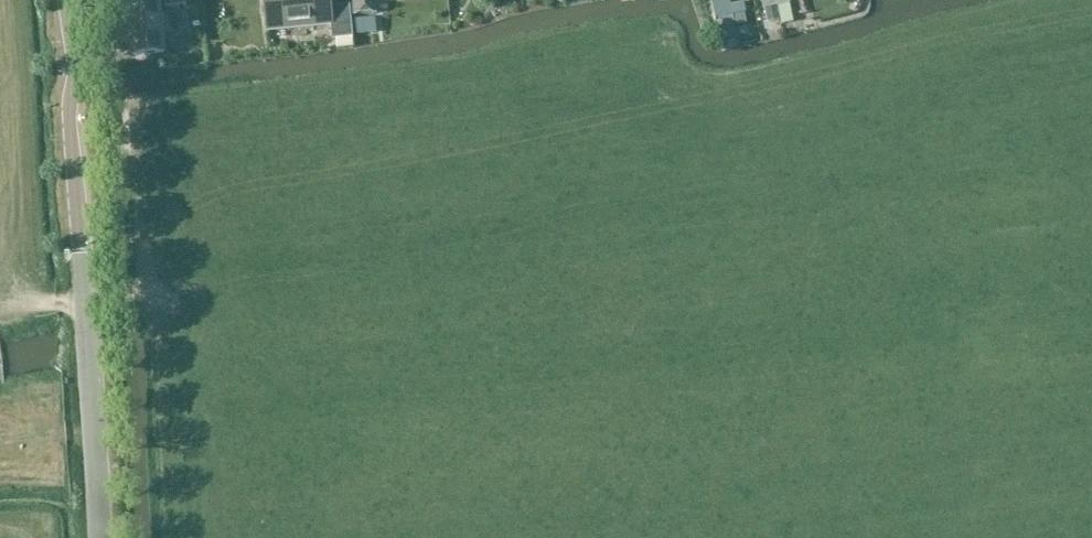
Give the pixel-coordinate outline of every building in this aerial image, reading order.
[(330,10),(329,0),(262,0),(265,32),(331,27),(333,42),(337,41),(338,49),(353,47),(353,39),(350,8),(330,10)] [(376,17),(374,0),(352,0),(354,19),(376,17)] [(730,0),(712,4),(715,22),(723,20),(727,36),(737,34),(734,18),(731,8),(730,0)] [(780,22),(777,0),(769,0),(762,2),(764,12),(767,24),(780,22)] [(790,6),(789,0),(777,0),(780,22),(781,26),(793,24),(790,6)] [(173,16),(162,17),(161,1),(126,5),(130,58),(165,54),(163,34),(175,33),(173,16)] [(744,5),(731,8),(734,18),(746,16),(744,5)] [(376,20),(356,22),(357,37),(377,36),(376,20)]
